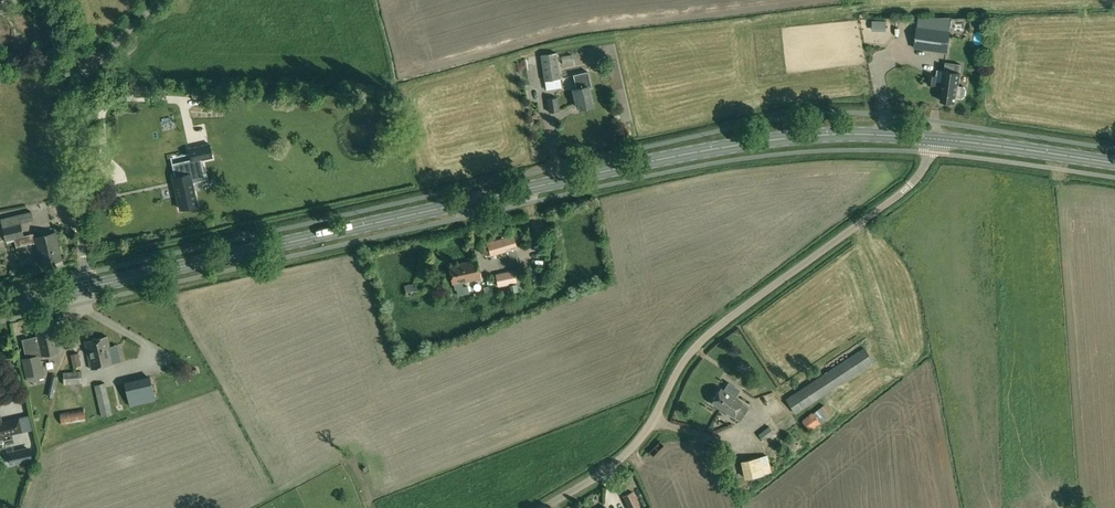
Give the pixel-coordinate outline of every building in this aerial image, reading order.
[(952,18),(919,18),(914,48),(947,53),(952,18)] [(557,53),(541,55),(545,82),(561,79),(557,53)] [(963,87),(957,86),(957,84),(959,84),(960,74),(961,65),(945,63),(944,71),(938,70),(937,77),(929,76),(928,84),(935,85),(936,81),(942,82),(941,90),(942,90),(941,101),(947,101),(947,103),(953,104),(953,102),(955,102),(955,97),(962,98),(964,96),(965,90),(963,87)] [(573,74),(577,89),(574,89),(576,103),(579,102),(581,109),(593,107),(589,87),(592,87),(588,71),(573,74)] [(557,98),(548,99),(549,112),(559,111),(557,98)] [(187,156),(190,156),(192,162),(212,158),(209,144),(189,148),(189,149),(185,150),(187,156)] [(195,176),(173,181),(179,211),(196,208),(191,186),(197,185),(195,176)] [(16,246),(37,242),(42,263),(61,259),(55,232),(36,237),(35,233),(23,236),(20,223),(33,220),(31,211),(1,219),(3,224),(6,239),(14,237),(16,246)] [(513,236),(487,243),(491,256),(517,248),(516,245),(522,244),(519,234),(513,236)] [(463,285),(462,282),(480,278),(477,260),(449,266),(452,284),(453,284),(454,287),(456,287),(458,294),(468,292),(467,284),(463,285)] [(507,293),(517,291),(527,289),(523,269),(497,275),(499,285),(506,284),(507,293)] [(430,280),(404,285),(406,296),(432,291),(430,280)] [(22,339),(26,357),(22,358),(26,377),(27,376),(28,381),(45,377),(41,359),(40,355),(58,351),(52,323),(36,327),(38,335),(22,339)] [(108,336),(85,342),(92,369),(115,364),(108,336)] [(864,347),(786,399),(795,413),(873,361),(864,347)] [(71,354),(74,367),(81,365),(78,352),(71,354)] [(82,370),(75,371),(63,372),(64,384),(82,383),(82,370)] [(53,398),(58,376),(52,375),(47,396),(53,398)] [(151,375),(124,382),(130,406),(156,400),(151,375)] [(105,382),(95,384),(102,416),(113,414),(105,382)] [(728,384),(724,390),(721,388),(711,402),(720,408),(719,411),(725,414),(727,412),(740,421),(749,406),(733,395),(736,390),(728,384)] [(812,412),(801,421),(810,431),(820,423),(820,422),(831,414),(824,404),(812,413),(812,412)] [(84,409),(60,413),(61,424),(86,420),(84,409)] [(12,434),(22,432),(19,418),(1,422),(0,416),(0,449),(7,447),(6,444),(14,442),(12,434)] [(769,426),(758,434),(762,440),(774,432),(769,426)] [(27,448),(8,452),(11,464),(30,460),(27,448)] [(744,479),(764,474),(769,474),(766,455),(740,461),(744,479)] [(624,497),(629,507),(641,507),(634,492),(624,497)]
